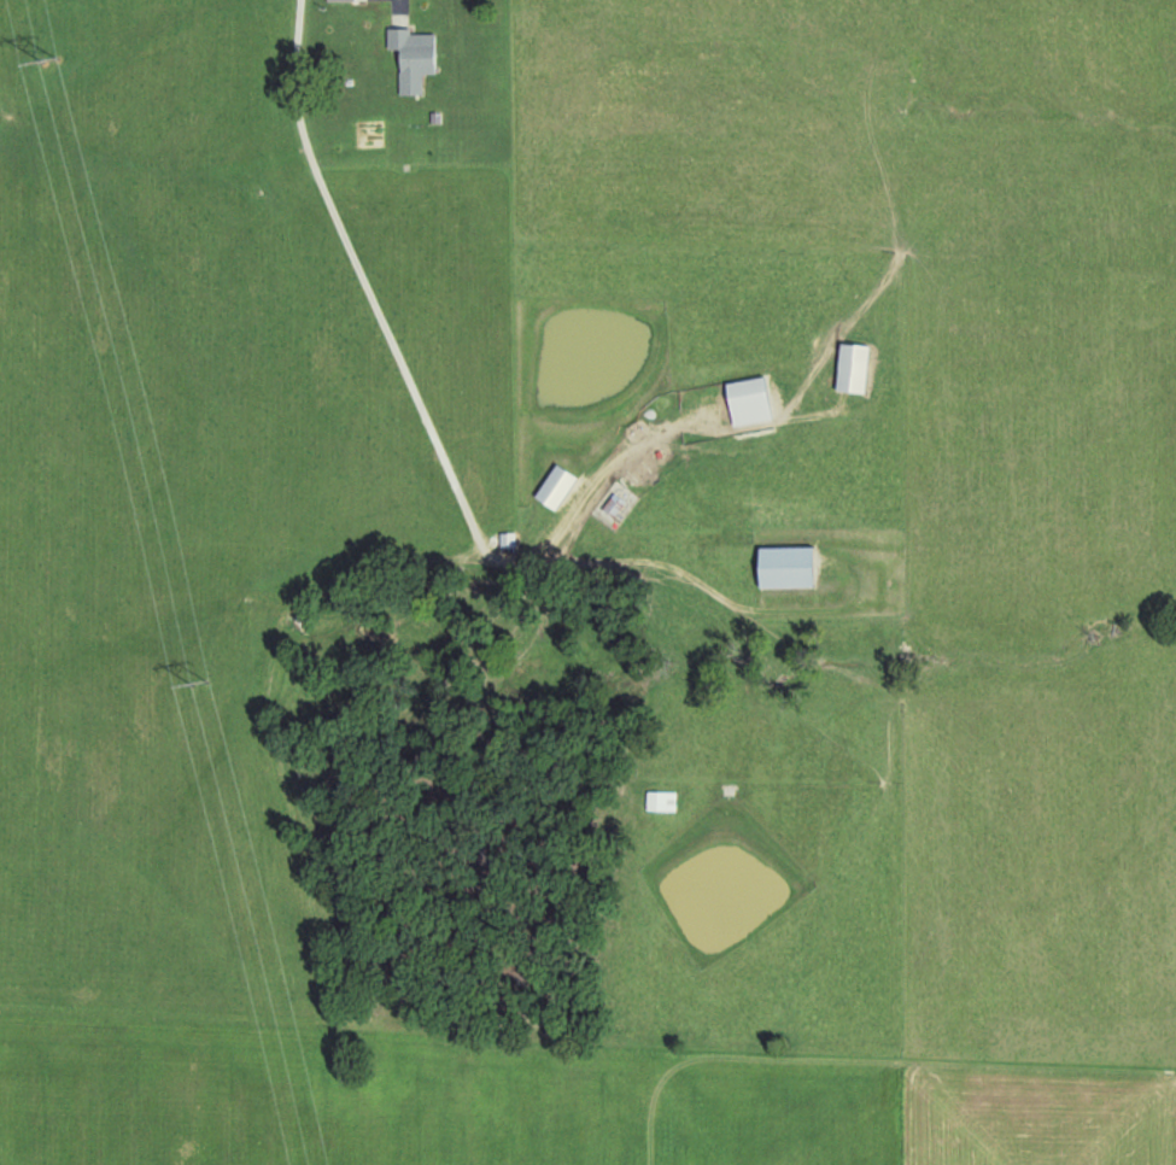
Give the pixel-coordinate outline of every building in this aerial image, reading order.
[(426,74),(441,74),(440,30),(391,31),(391,50),(402,50),(403,95),(426,95),(426,74)] [(871,392),(874,344),(844,342),(841,390),(871,392)] [(778,420),(773,376),(732,381),(737,425),(778,420)] [(584,476),(563,462),(540,495),(561,510),(584,476)] [(824,585),(823,546),(766,547),(766,586),(824,585)] [(679,809),(679,789),(649,789),(649,809),(679,809)]
